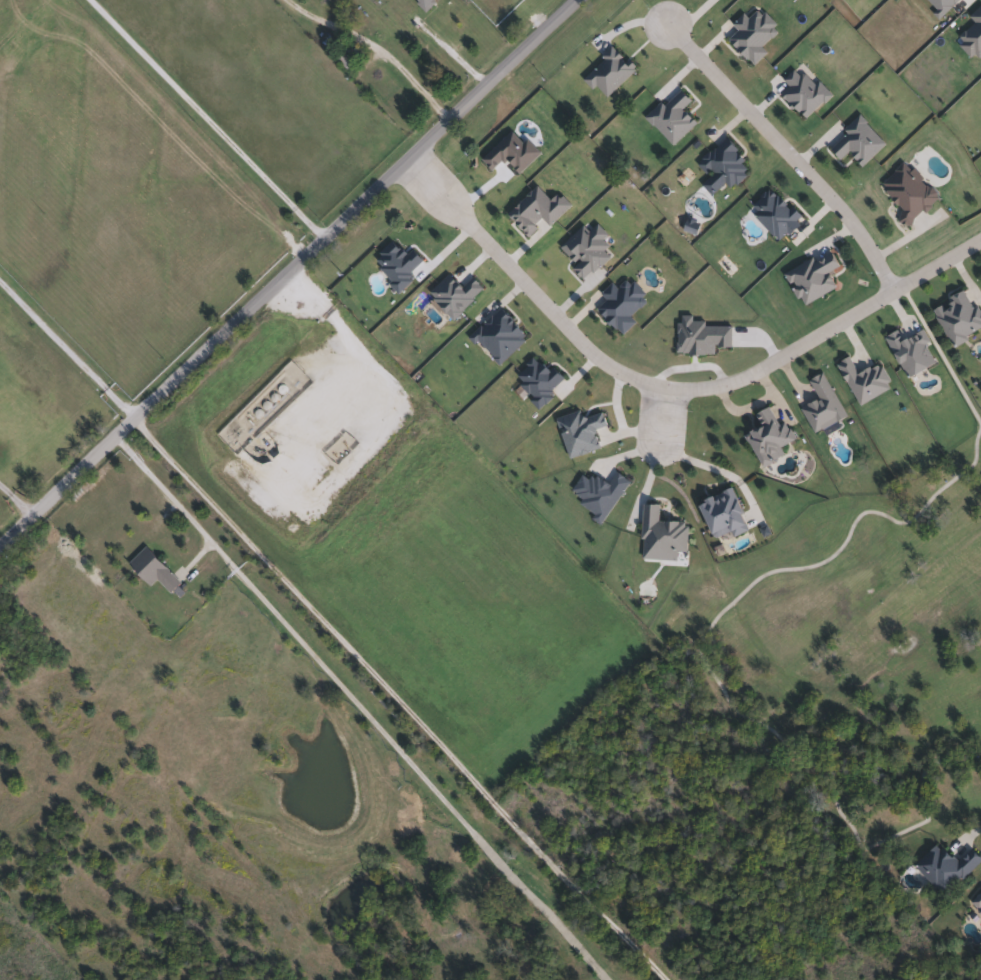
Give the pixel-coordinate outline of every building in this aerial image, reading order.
[(425,11),(415,0),(436,0),(425,11)] [(966,14),(980,0),(980,58),(978,57),(976,55),(972,59),(959,46),(963,41),(960,38),(960,34),(973,22),(966,14)] [(738,30),(732,25),(744,13),(749,17),(758,8),(762,13),(766,10),(780,24),(774,29),(777,33),(763,47),(769,53),(758,64),(748,54),(746,57),(729,40),(738,30)] [(412,14),(421,23),(413,31),(404,22),(412,14)] [(802,75),(804,73),(816,85),(820,82),(834,96),(807,124),(779,96),(789,86),(783,80),(795,68),(802,75)] [(661,101),(666,106),(683,90),(697,104),(687,114),(697,124),(673,147),(644,117),(661,101)] [(862,114),(844,129),(848,133),(832,148),(842,159),(851,151),(863,164),(887,143),(862,114)] [(704,165),(727,143),(751,168),(746,173),(749,176),(738,186),(736,183),(731,188),(727,183),(723,186),(704,165)] [(924,210),(927,213),(943,198),(925,180),(928,177),(915,164),(912,166),(903,156),(876,183),(903,210),(899,223),(912,226),(914,220),(924,210)] [(791,209),(793,206),(803,216),(780,239),(755,216),(760,211),(753,205),(769,188),(791,209)] [(818,260),(834,251),(842,266),(828,275),(835,287),(807,303),(802,294),(798,297),(793,288),(796,286),(794,281),(789,284),(782,273),(815,254),(818,260)] [(613,285),(604,293),(610,299),(601,308),(625,332),(635,323),(630,318),(640,308),(643,309),(649,303),(644,298),(648,295),(634,281),(630,285),(626,281),(618,290),(613,285)] [(955,299),(957,302),(952,305),(954,308),(945,314),(942,309),(939,311),(943,318),(941,319),(956,342),(980,326),(980,309),(980,307),(973,308),(964,293),(955,299)] [(506,306),(530,334),(527,338),(530,341),(501,366),(494,358),(496,356),(480,338),(476,342),(471,337),(506,306)] [(683,324),(683,316),(694,316),(694,321),(705,321),(705,326),(733,326),(733,350),(720,350),(718,356),(677,355),(677,343),(680,341),(681,333),(678,331),(678,324),(683,324)] [(833,363),(851,353),(861,370),(871,364),(874,368),(881,363),(891,381),(889,389),(860,407),(833,363)] [(820,399),(810,382),(823,375),(846,414),(816,432),(802,409),(820,399)] [(755,415),(769,406),(780,425),(785,423),(790,431),(793,430),(798,439),(782,448),(786,454),(763,468),(743,435),(761,424),(755,415)] [(609,484),(619,470),(633,480),(601,526),(593,520),(596,515),(582,504),(585,500),(577,494),(578,492),(574,489),(586,473),(592,477),(595,474),(609,484)] [(711,531),(716,537),(721,537),(734,531),(736,538),(750,531),(735,501),(739,499),(733,486),(698,503),(711,531)] [(643,503),(661,504),(661,520),(689,521),(688,549),(679,549),(678,561),(641,560),(643,503)] [(147,544),(127,561),(150,588),(161,579),(171,591),(180,584),(147,544)] [(971,848),(980,858),(980,862),(946,896),(916,865),(936,846),(947,857),(952,853),(959,860),(971,848)] [(973,902),(980,894),(980,909),(973,902)]
